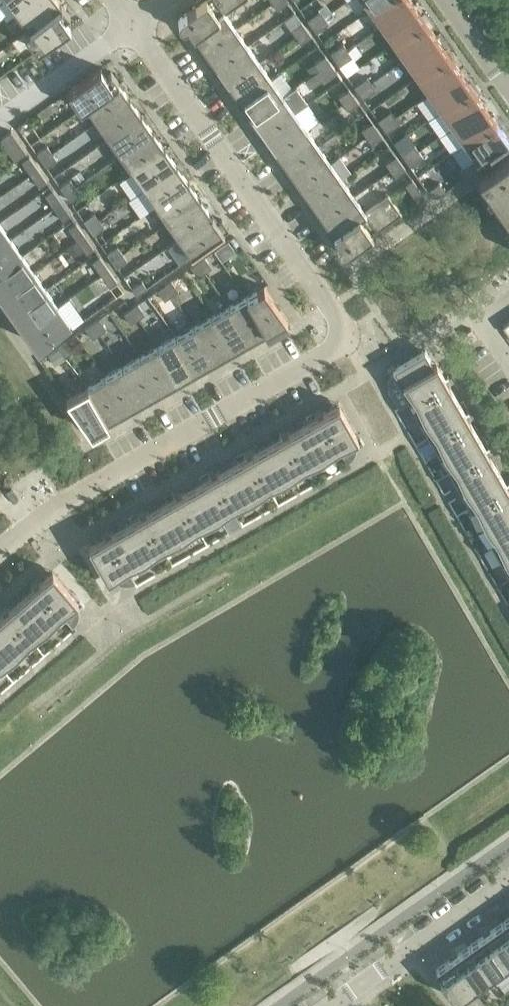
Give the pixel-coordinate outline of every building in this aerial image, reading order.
[(17,14),(35,0),(6,0),(17,14)] [(57,0),(35,0),(17,14),(29,29),(29,30),(61,5),(60,5),(57,0)] [(215,0),(203,0),(180,16),(179,18),(178,20),(178,21),(178,23),(179,25),(180,26),(182,27),(184,27),(186,26),(187,26),(192,34),(224,12),(215,0)] [(224,12),(243,0),(215,0),(224,12)] [(285,0),(276,0),(272,3),(277,10),(287,3),(285,0)] [(370,9),(383,0),(363,0),(370,9)] [(410,0),(383,0),(370,9),(382,26),(413,4),(410,0)] [(61,4),(60,5),(61,5),(29,30),(29,29),(24,33),(37,50),(70,27),(64,19),(69,16),(70,16),(61,4)] [(425,21),(413,4),(382,26),(394,43),(425,21)] [(319,10),(306,19),(311,26),(324,17),(319,10)] [(235,29),(224,12),(192,34),(204,51),(235,29)] [(328,24),(324,17),(311,26),(316,33),(328,24)] [(437,38),(425,21),(394,43),(405,60),(437,38)] [(306,29),(301,22),(290,29),(295,36),(306,29)] [(247,45),(235,29),(204,51),(216,67),(247,45)] [(311,36),(306,29),(295,36),(300,43),(311,36)] [(448,54),(437,38),(405,60),(417,76),(448,54)] [(343,44),(330,53),(334,59),(347,50),(343,44)] [(259,62),(247,45),(216,67),(228,84),(259,62)] [(352,57),(347,50),(334,59),(339,66),(352,57)] [(460,71),(448,54),(417,76),(429,93),(460,71)] [(329,62),(324,55),(314,63),(319,70),(329,62)] [(271,79),(259,62),(228,84),(239,101),(271,79)] [(334,69),(329,62),(319,70),(324,77),(334,69)] [(106,75),(100,68),(67,91),(80,109),(85,106),(85,105),(117,82),(118,83),(118,82),(111,71),(110,72),(106,75)] [(472,88),(460,71),(429,93),(441,110),(472,88)] [(366,77),(353,86),(358,93),(371,84),(366,77)] [(282,95),(271,79),(239,101),(251,117),(282,95)] [(129,98),(118,83),(117,82),(85,105),(85,106),(96,121),(129,98)] [(376,91),(371,84),(358,93),(363,100),(376,91)] [(484,104),(472,88),(441,110),(452,126),(484,104)] [(353,96),(348,89),(338,96),(343,103),(353,96)] [(294,112),(282,95),(251,117),(263,134),(294,112)] [(358,103),(353,96),(343,103),(348,110),(358,103)] [(141,115),(129,98),(96,121),(108,138),(141,115)] [(495,121),(484,104),(452,126),(464,143),(495,121)] [(390,111),(377,120),(382,126),(394,117),(390,111)] [(306,129),(294,112),(263,134),(275,151),(306,129)] [(153,132),(141,115),(108,138),(120,155),(153,132)] [(399,124),(394,117),(382,126),(386,133),(399,124)] [(508,139),(495,121),(464,143),(477,161),(508,139)] [(377,129),(372,122),(361,130),(366,137),(377,129)] [(318,146),(306,129),(275,151),(287,168),(318,146)] [(382,136),(377,129),(366,137),(371,144),(382,136)] [(11,131),(0,138),(0,140),(15,161),(26,153),(11,131)] [(165,149),(153,132),(120,155),(132,172),(165,149)] [(413,144),(401,153),(405,160),(418,151),(413,144)] [(47,146),(36,153),(41,160),(52,153),(47,146)] [(330,162),(318,146),(287,168),(298,184),(330,162)] [(176,165),(165,149),(132,172),(144,188),(176,165)] [(423,157),(418,151),(405,160),(410,166),(423,157)] [(57,160),(52,153),(41,160),(46,167),(57,160)] [(481,181),(497,204),(508,221),(508,155),(478,177),(481,181)] [(400,163),(395,156),(385,163),(390,170),(400,163)] [(38,169),(29,157),(21,162),(30,175),(38,169)] [(341,179),(330,162),(298,184),(310,201),(341,179)] [(405,170),(400,163),(390,170),(395,177),(405,170)] [(188,182),(176,165),(144,188),(155,205),(188,182)] [(47,182),(38,169),(30,175),(39,187),(47,182)] [(80,171),(71,177),(76,183),(84,177),(80,171)] [(70,179),(60,186),(65,194),(75,186),(70,179)] [(353,196),(341,179),(310,201),(322,218),(353,196)] [(423,196),(412,179),(404,184),(420,206),(422,208),(424,206),(424,205),(425,203),(425,202),(425,200),(424,197),(423,196)] [(200,199),(188,182),(155,205),(167,222),(200,199)] [(438,183),(427,191),(430,195),(431,196),(433,197),(435,197),(437,197),(438,196),(444,192),(438,183)] [(80,193),(75,186),(65,194),(70,201),(80,193)] [(61,203),(52,190),(45,195),(54,208),(61,203)] [(388,195),(365,212),(377,230),(401,213),(388,195)] [(365,212),(353,196),(322,218),(334,235),(365,212)] [(212,215),(200,199),(167,222),(179,238),(212,215)] [(70,215),(61,203),(54,208),(63,221),(70,215)] [(377,230),(365,212),(334,235),(339,242),(338,244),(337,246),(337,247),(337,249),(338,251),(340,252),(342,253),(343,253),(345,253),(377,230)] [(94,213),(83,220),(88,227),(99,220),(94,213)] [(216,222),(212,215),(179,238),(191,256),(229,230),(222,219),(216,222)] [(104,227),(99,220),(88,227),(93,235),(104,227)] [(85,236),(76,223),(68,229),(77,241),(85,236)] [(0,225),(0,246),(10,239),(0,225)] [(94,249),(85,236),(77,241),(86,254),(94,249)] [(10,239),(0,246),(0,271),(22,256),(10,239)] [(228,241),(215,250),(222,260),(236,251),(228,241)] [(118,246),(107,254),(112,261),(123,253),(118,246)] [(128,260),(123,253),(112,261),(117,268),(128,260)] [(22,256),(0,271),(0,289),(3,292),(0,294),(1,295),(34,272),(22,256)] [(212,267),(205,256),(197,261),(205,272),(212,267)] [(108,269),(99,257),(92,262),(101,275),(108,269)] [(205,272),(197,261),(190,267),(198,277),(205,272)] [(117,282),(108,269),(101,275),(110,287),(117,282)] [(45,289),(34,272),(1,295),(2,296),(8,305),(10,304),(14,309),(12,311),(13,312),(45,289)] [(141,280),(131,288),(136,295),(147,287),(141,280)] [(179,290),(171,280),(164,285),(172,296),(179,290)] [(172,296),(164,285),(157,290),(165,301),(172,296)] [(290,324),(264,286),(247,296),(266,331),(265,331),(268,337),(290,324)] [(57,306),(45,289),(13,312),(13,313),(14,313),(20,322),(22,320),(26,326),(23,327),(24,329),(57,306)] [(266,331),(247,296),(229,306),(249,341),(265,331),(266,331)] [(146,314),(138,303),(131,308),(138,319),(146,314)] [(69,323),(57,306),(24,329),(25,330),(25,329),(32,339),(34,337),(39,345),(40,344),(69,323)] [(249,341),(229,306),(211,316),(231,351),(249,341)] [(138,319),(131,308),(124,313),(131,324),(138,319)] [(231,351),(211,316),(193,326),(213,361),(231,351)] [(106,329),(99,318),(92,324),(99,334),(106,329)] [(99,334),(92,324),(84,329),(92,339),(99,334)] [(213,361),(193,326),(176,336),(195,371),(213,361)] [(195,371),(176,336),(158,346),(177,381),(195,371)] [(73,352),(66,342),(58,347),(66,358),(73,352)] [(177,381),(158,346),(140,357),(159,391),(177,381)] [(58,348),(48,356),(55,366),(66,359),(58,348)] [(397,369),(394,371),(392,373),(390,374),(390,376),(389,378),(388,379),(388,380),(387,382),(387,383),(387,385),(387,388),(388,390),(389,392),(399,409),(411,402),(457,482),(455,483),(464,498),(466,497),(508,571),(508,488),(507,483),(508,482),(508,480),(506,482),(486,448),(489,447),(488,445),(485,447),(466,413),(468,411),(467,410),(465,411),(445,377),(448,376),(447,374),(444,376),(439,367),(435,369),(425,350),(397,369)] [(159,391),(140,357),(122,367),(142,401),(159,391)] [(142,401),(122,367),(104,377),(124,411),(142,401)] [(124,411),(104,377),(86,387),(106,421),(107,421),(124,411)] [(106,421),(86,387),(66,398),(93,436),(110,426),(107,421),(106,421)] [(338,406),(333,408),(332,406),(317,415),(316,412),(314,413),(316,416),(282,435),(280,432),(278,433),(280,436),(246,455),(244,452),(243,453),(245,456),(211,475),(209,472),(207,473),(209,476),(175,495),(173,493),(172,493),(174,496),(140,515),(138,513),(136,513),(138,516),(104,535),(102,533),(101,534),(102,536),(94,541),(95,543),(91,545),(112,578),(113,580),(115,581),(116,582),(118,583),(121,585),(123,585),(124,585),(127,585),(129,585),(131,584),(133,584),(135,582),(128,570),(340,450),(347,463),(349,461),(351,460),(353,458),(354,456),(355,454),(356,452),(356,449),(356,447),(356,444),(355,442),(338,406)] [(48,576),(46,575),(33,586),(31,583),(30,585),(32,587),(3,613),(1,610),(0,611),(0,612),(1,614),(0,615),(0,670),(62,616),(72,627),(74,625),(75,624),(76,622),(77,620),(78,618),(78,616),(79,614),(78,612),(78,610),(78,609),(77,607),(76,605),(52,573),(48,576)] [(503,922),(486,934),(508,966),(508,931),(503,922)] [(486,934),(469,946),(490,975),(495,982),(508,972),(508,966),(486,934)] [(490,975),(469,946),(453,957),(473,986),(490,975)] [(473,986),(453,957),(435,970),(441,978),(440,980),(456,999),(473,986)]
